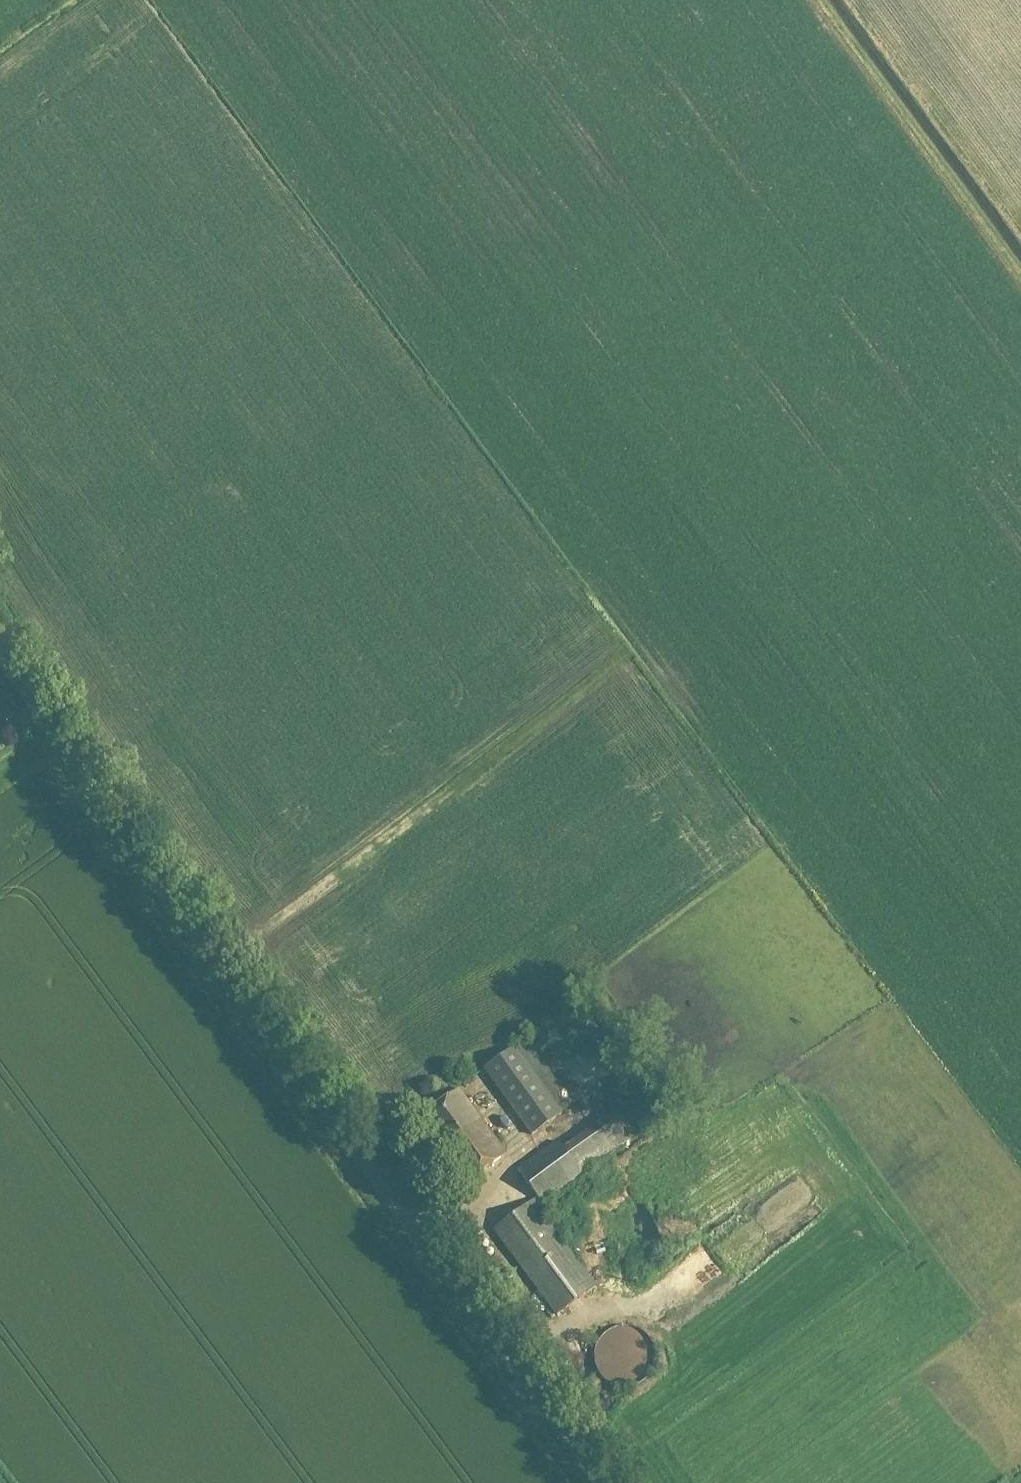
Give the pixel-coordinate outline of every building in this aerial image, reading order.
[(532,1137),(561,1116),(514,1051),(485,1072),(532,1137)] [(505,1154),(458,1089),(420,1117),(442,1147),(439,1150),(464,1184),(505,1154)] [(517,1172),(540,1204),(579,1176),(556,1143),(517,1172)] [(555,1316),(594,1287),(532,1202),(493,1230),(555,1316)]
